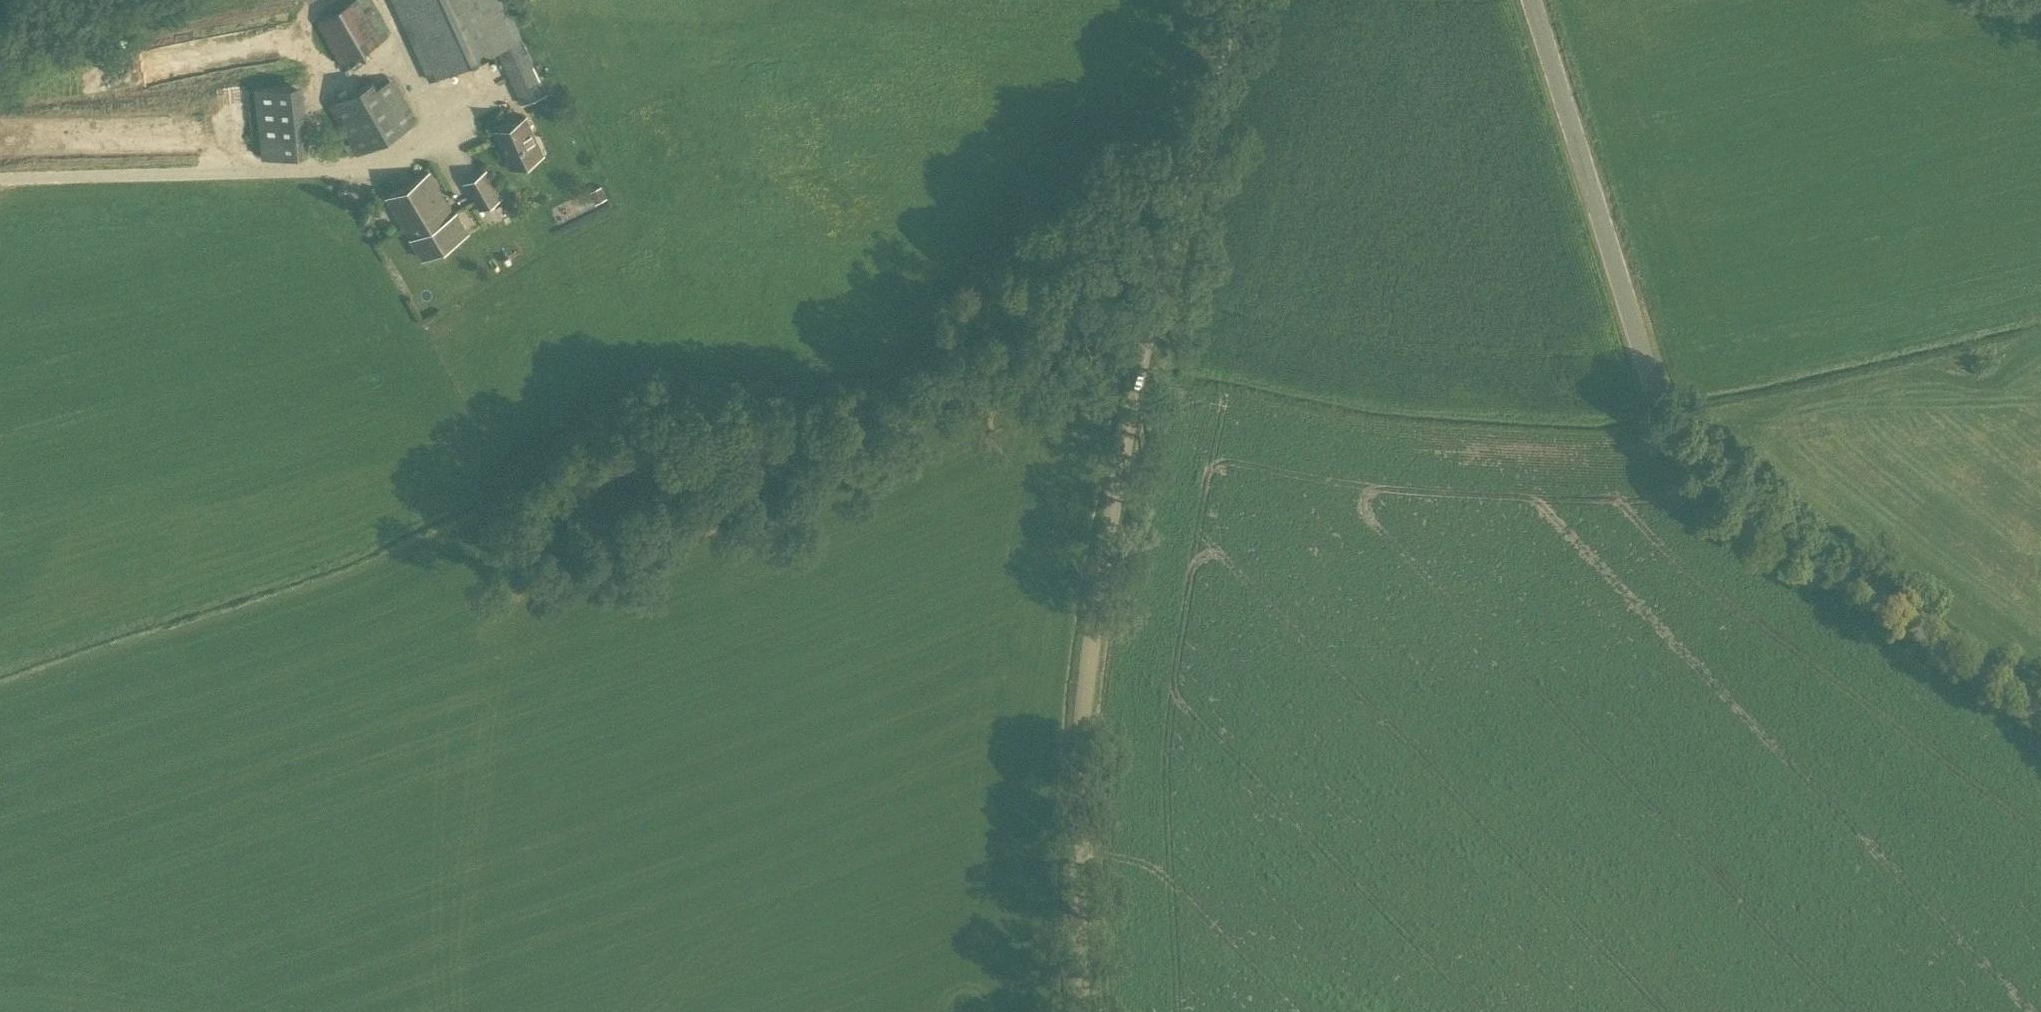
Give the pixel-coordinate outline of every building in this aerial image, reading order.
[(342,44),(375,28),(361,0),(320,0),(342,44)] [(448,32),(482,18),(475,0),(435,0),(448,32)] [(375,28),(342,44),(366,90),(398,74),(375,28)] [(522,103),(535,97),(529,85),(541,79),(531,57),(506,68),(522,103)] [(263,155),(303,153),(299,82),(259,84),(263,155)] [(507,149),(503,150),(511,167),(543,152),(526,115),(498,128),(507,149)] [(382,188),(399,218),(440,194),(423,164),(382,188)] [(487,167),(463,180),(479,208),(503,195),(487,167)] [(440,194),(399,218),(416,248),(462,222),(451,202),(446,204),(440,194)]
